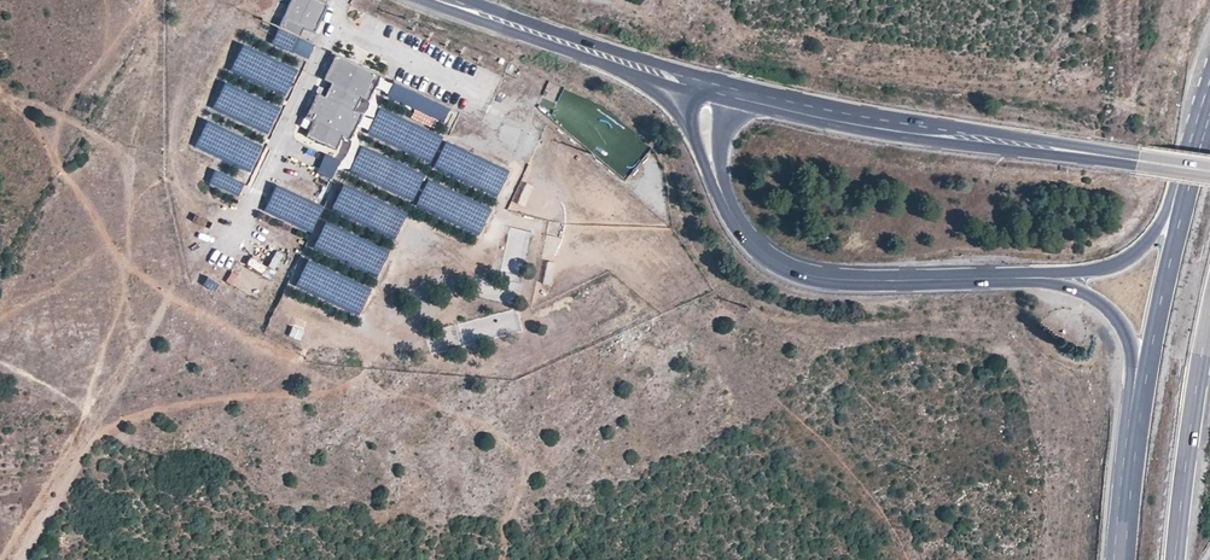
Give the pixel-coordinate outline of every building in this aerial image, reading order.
[(276,28),(296,37),(300,28),(313,33),(326,5),(315,0),(288,0),(276,28)] [(298,69),(243,46),(231,71),(287,95),(298,69)] [(379,75),(334,56),(323,80),(332,84),(324,100),(315,96),(304,119),(313,123),(307,134),(336,148),(341,136),(349,140),(361,116),(351,112),(359,97),(368,101),(379,75)] [(439,131),(450,108),(394,81),(386,97),(414,110),(411,118),(439,131)] [(280,107),(225,83),(213,109),(269,133),(280,107)] [(443,136),(380,109),(369,135),(431,162),(443,136)] [(261,146),(206,122),(195,148),(250,171),(261,146)] [(509,171),(446,143),(435,167),(498,195),(509,171)] [(425,176),(362,147),(350,173),(414,201),(425,176)] [(325,153),(317,173),(332,179),(340,159),(325,153)] [(244,184),(215,171),(210,183),(239,196),(244,184)] [(492,210),(430,180),(417,206),(480,235),(492,210)] [(526,207),(533,186),(525,182),(517,204),(526,207)] [(408,212),(344,184),(333,209),(396,238),(408,212)] [(324,207),(273,185),(262,210),(313,232),(324,207)] [(390,250),(326,222),(314,248),(378,276),(390,250)] [(277,251),(268,267),(275,271),(284,256),(277,251)] [(250,257),(246,264),(263,273),(267,266),(250,257)] [(371,289),(308,260),(296,286),(359,315),(371,289)] [(552,286),(556,262),(546,261),(542,284),(552,286)] [(225,282),(258,297),(267,276),(234,262),(225,282)] [(208,277),(203,285),(213,292),(219,283),(208,277)] [(301,340),(304,331),(291,327),(289,337),(301,340)] [(427,341),(431,353),(439,350),(435,338),(427,341)] [(485,449),(495,443),(490,435),(480,441),(485,449)]
